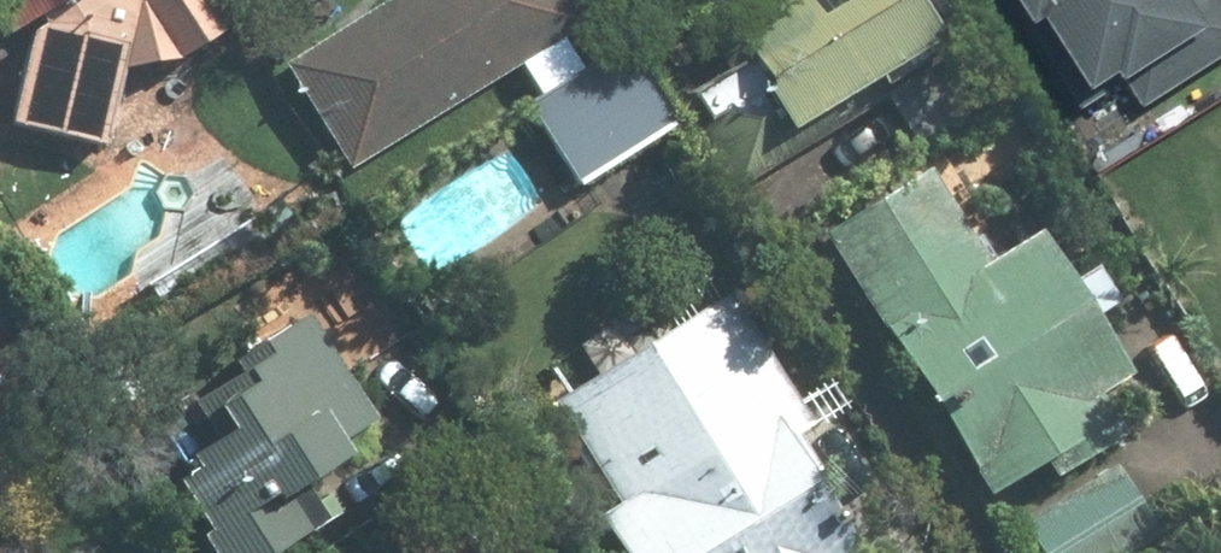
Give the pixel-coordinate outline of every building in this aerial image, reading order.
[(38,12),(10,124),(116,151),(136,72),(192,64),(234,36),(210,0),(30,0),(38,12)] [(261,42),(351,181),(521,73),(593,186),(716,108),(646,0),(326,0),(261,42)] [(706,28),(789,166),(984,49),(955,0),(753,0),(706,28)] [(1106,104),(1220,29),(1220,0),(1038,0),(1106,104)] [(944,160),(843,219),(1010,503),(1170,410),(1062,227),(1003,261),(944,160)] [(551,394),(644,552),(893,552),(736,286),(551,394)] [(344,289),(227,358),(192,520),(212,552),(298,552),(448,465),(344,289)] [(0,527),(0,552),(28,552),(8,522),(0,527)]
